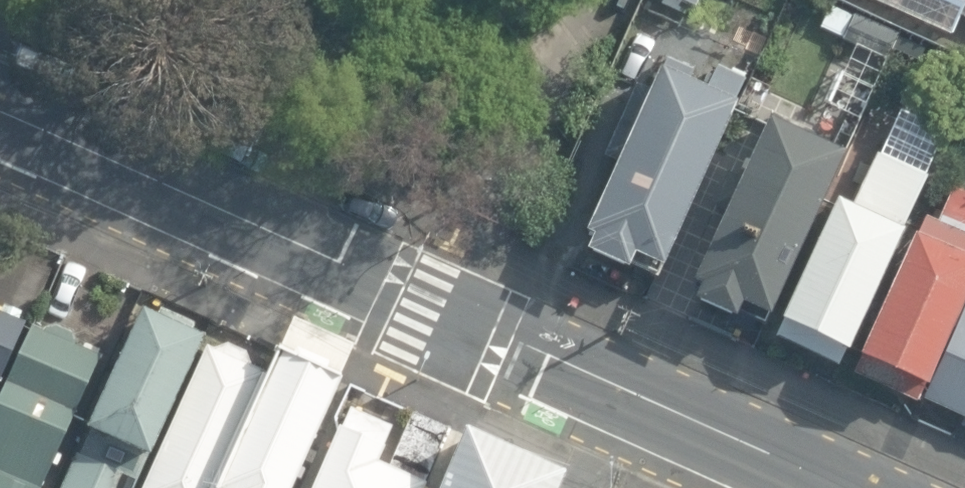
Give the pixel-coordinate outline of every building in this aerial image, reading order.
[(701,10),(706,0),(678,0),(701,10)] [(949,35),(963,5),(964,6),(964,0),(870,0),(949,35)] [(844,40),(855,15),(830,4),(819,29),(844,40)] [(900,33),(857,15),(845,42),(888,60),(900,33)] [(686,84),(693,69),(667,58),(660,74),(657,72),(649,92),(635,85),(603,156),(616,162),(584,234),(592,238),(585,252),(626,271),(629,264),(654,276),(744,78),(716,65),(704,92),(686,84)] [(689,302),(733,324),(741,307),(766,319),(844,155),(765,118),(687,283),(696,288),(689,302)] [(772,336),(839,368),(846,353),(902,233),(899,231),(924,178),(877,155),(852,207),(837,200),(772,336)] [(914,403),(964,295),(964,196),(952,190),(935,227),(925,222),(853,375),(914,403)] [(142,451),(146,453),(201,334),(140,306),(85,425),(102,433),(94,450),(77,443),(56,487),(125,487),(142,451)] [(921,401),(961,418),(957,426),(964,429),(964,307),(921,401)] [(22,321),(0,312),(0,373),(22,321)] [(357,350),(294,321),(218,487),(294,487),(357,350)] [(99,356),(79,349),(74,329),(58,325),(45,332),(29,327),(0,393),(0,487),(41,487),(99,356)] [(262,371),(246,364),(242,350),(222,341),(210,347),(201,343),(137,487),(211,487),(262,371)] [(426,484),(424,483),(449,430),(409,413),(386,465),(379,462),(386,447),(383,446),(390,428),(351,410),(343,428),(339,426),(312,487),(425,487),(426,484)] [(564,476),(463,430),(437,487),(559,487),(564,476)]
